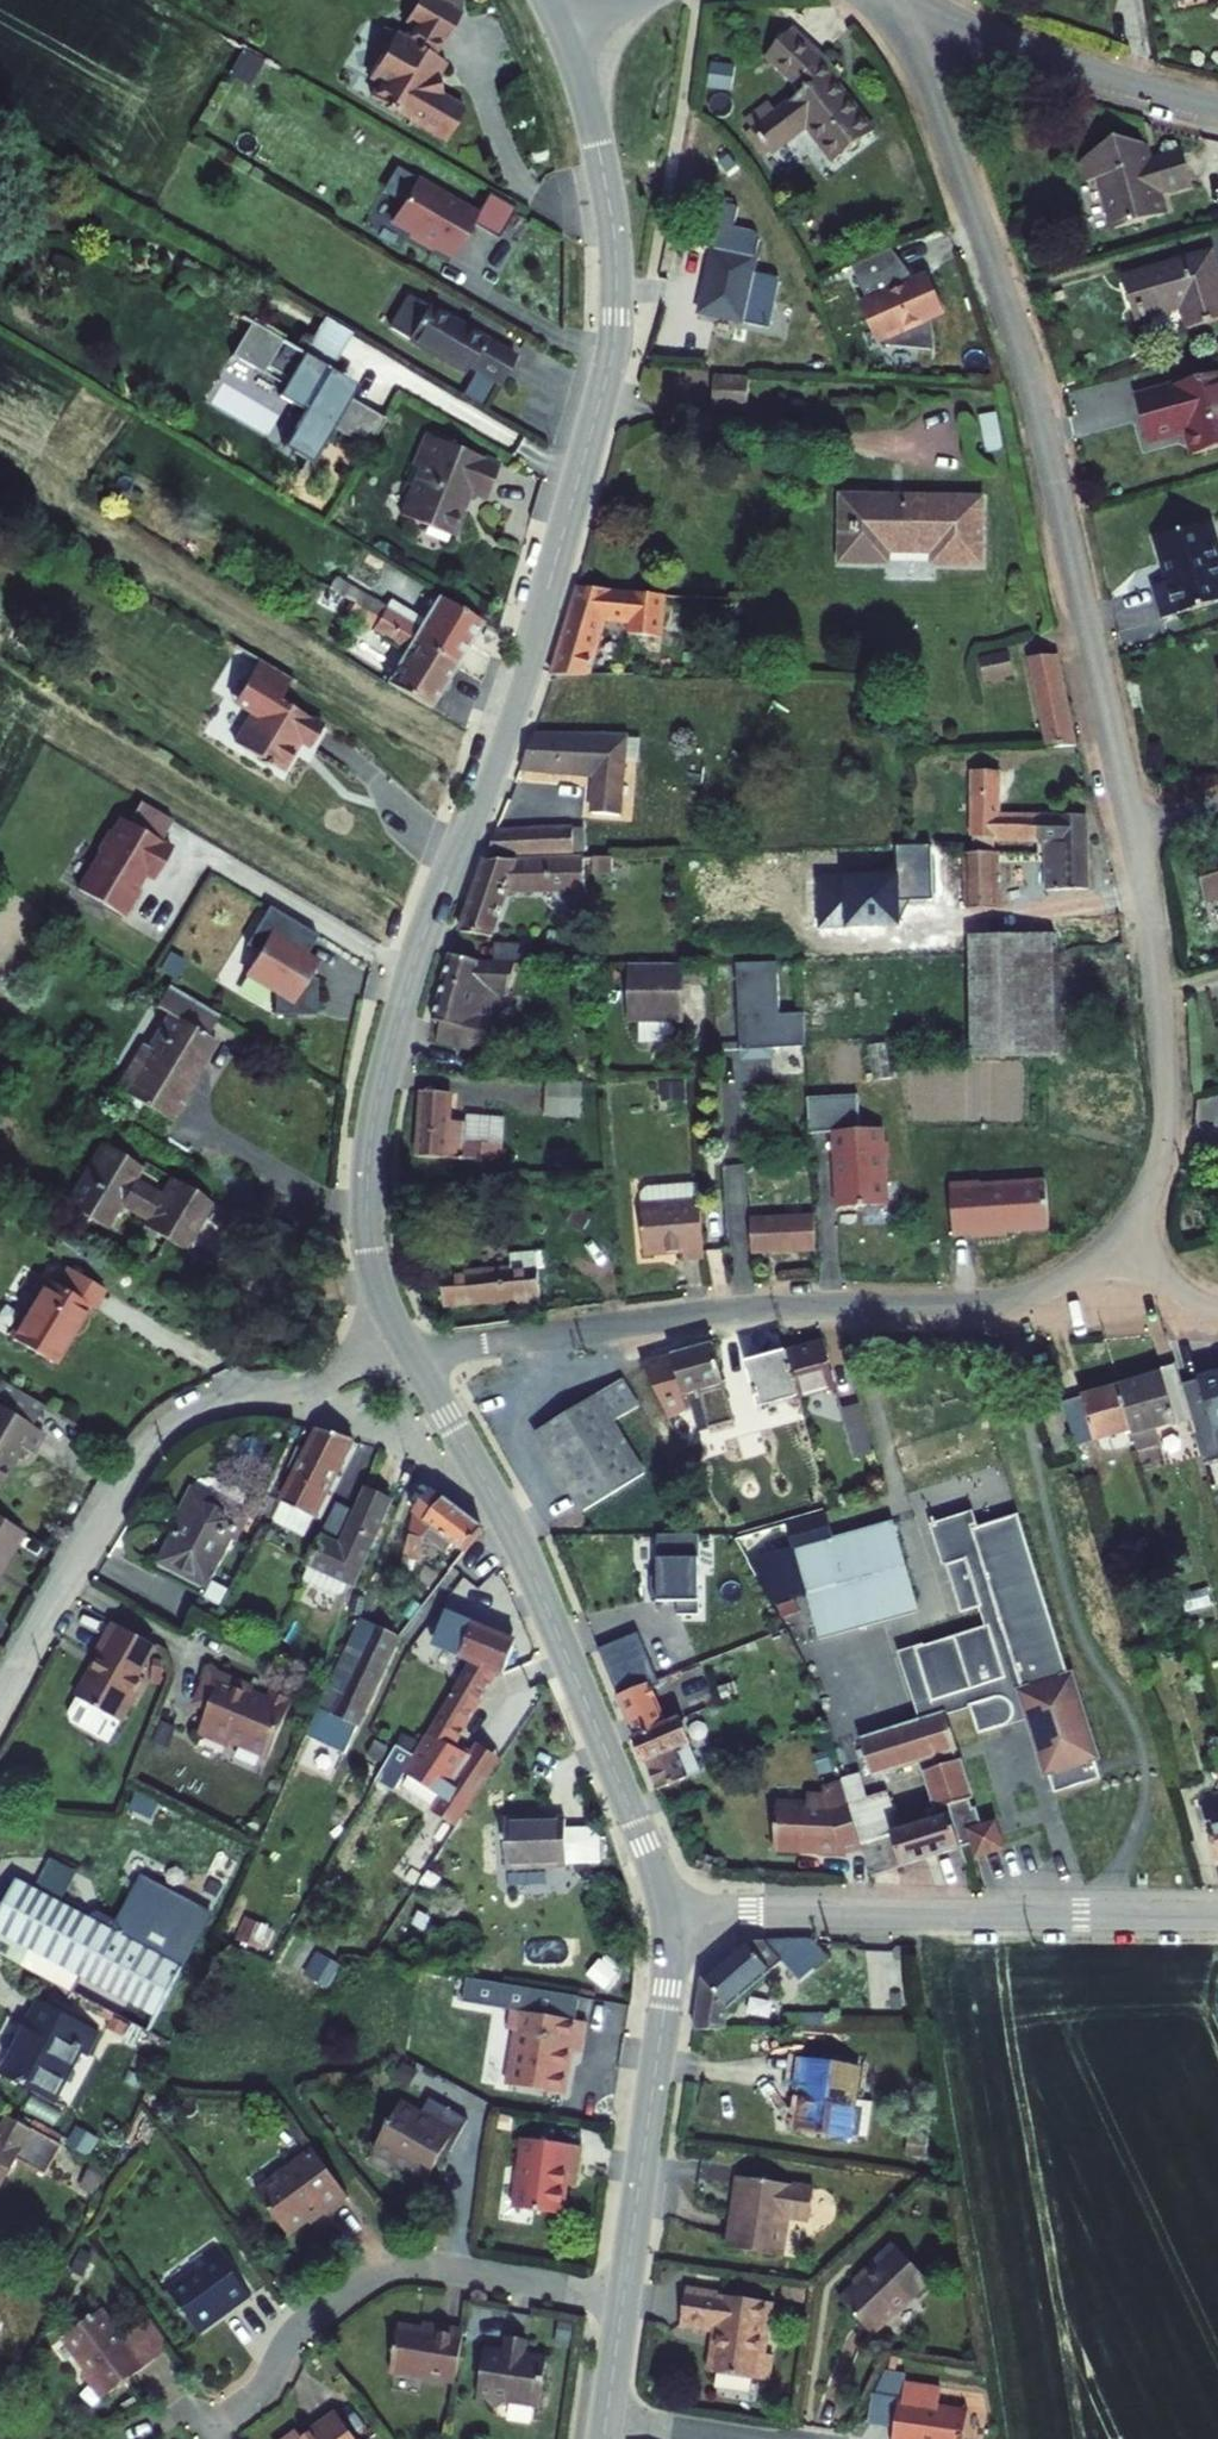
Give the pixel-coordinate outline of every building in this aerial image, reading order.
[(426,29),(454,45),(457,47),(474,18),(455,6),(459,0),(432,0),(418,24),(426,29)] [(814,126),(844,163),(879,133),(840,83),(845,78),(828,54),(798,27),(772,55),(802,86),(777,110),(773,105),(754,123),(781,154),(814,126)] [(454,45),(426,29),(418,42),(446,59),(454,45)] [(446,59),(418,42),(398,30),(387,50),(396,56),(382,79),(392,86),(384,99),(458,143),(477,112),(455,99),(451,81),(460,67),(446,59)] [(1103,184),(1119,234),(1168,219),(1162,200),(1195,189),(1184,153),(1164,159),(1165,163),(1152,166),(1146,147),(1119,143),(1084,166),(1091,188),(1103,184)] [(397,164),(387,190),(405,196),(414,170),(397,164)] [(528,210),(501,194),(489,215),(429,179),(403,223),(422,234),(421,237),(445,251),(447,249),(464,259),(485,225),(510,240),(528,210)] [(902,257),(895,236),(853,250),(883,336),(931,343),(931,337),(930,331),(929,325),(929,319),(928,313),(927,307),(944,301),(932,267),(916,272),(914,268),(912,264),(910,259),(907,255),(902,257)] [(757,255),(712,244),(697,306),(742,317),(757,255)] [(1193,332),(1217,324),(1217,254),(1128,280),(1142,324),(1187,311),(1193,332)] [(419,295),(404,320),(473,362),(479,353),(511,372),(521,355),(419,295)] [(377,443),(394,416),(364,398),(366,394),(341,378),(347,368),(291,335),(293,331),(263,313),(241,349),(272,367),(276,361),(297,374),(288,390),(314,405),(293,440),(317,454),(337,420),(377,443)] [(748,369),(712,368),(711,400),(746,401),(748,369)] [(1154,446),(1191,437),(1197,459),(1217,453),(1217,379),(1141,401),(1154,446)] [(505,466),(431,436),(411,486),(419,489),(408,516),(460,538),(471,512),(468,511),(475,494),(491,500),(505,466)] [(857,475),(846,538),(888,546),(890,537),(941,546),(940,555),(985,562),(996,498),(952,490),(950,499),(898,490),(899,482),(857,475)] [(950,499),(952,490),(899,482),(898,490),(950,499)] [(1171,616),(1217,602),(1217,532),(1216,527),(1165,543),(1177,585),(1163,589),(1171,616)] [(582,582),(557,669),(590,669),(603,627),(612,628),(615,614),(635,615),(634,656),(659,658),(659,650),(670,650),(671,638),(661,637),(662,615),(741,617),(742,591),(582,582)] [(358,600),(368,606),(464,663),(489,620),(446,594),(428,624),(366,588),(358,600)] [(413,649),(395,679),(439,705),(464,663),(368,606),(362,617),(413,649)] [(1012,647),(982,655),(989,681),(1019,673),(1012,647)] [(659,658),(670,658),(670,650),(659,650),(659,658)] [(1064,653),(1037,654),(1050,742),(1081,741),(1064,653)] [(308,738),(318,744),(332,722),(288,696),(299,679),(265,659),(253,679),(244,682),(247,690),(252,708),(260,713),(242,742),(289,769),(308,738)] [(240,702),(252,708),(247,690),(240,702)] [(540,728),(530,761),(603,770),(599,807),(631,810),(638,738),(540,728)] [(1005,833),(1044,833),(1043,809),(1003,809),(1002,768),(974,769),(977,837),(1004,838),(1005,833)] [(180,820),(148,801),(135,822),(167,841),(180,820)] [(1046,839),(1050,881),(1095,880),(1087,810),(1052,809),(1043,809),(1044,833),(1046,839)] [(135,822),(128,817),(120,832),(116,830),(105,849),(106,855),(86,889),(131,916),(147,888),(144,887),(152,873),(162,879),(180,848),(167,841),(135,822)] [(575,848),(574,828),(500,828),(491,850),(575,848)] [(970,902),(1003,902),(1002,847),(969,847),(970,902)] [(492,855),(467,928),(496,932),(511,887),(590,884),(590,853),(492,855)] [(341,943),(292,914),(269,954),(281,961),(269,981),(298,999),(298,1024),(340,1024),(340,987),(329,980),(336,968),(329,964),(341,943)] [(1059,931),(969,933),(971,1051),(1061,1049),(1059,931)] [(446,1021),(443,1041),(494,1049),(497,1030),(485,1028),(495,984),(505,986),(504,991),(513,993),(523,957),(493,957),(453,949),(438,1019),(446,1021)] [(629,966),(631,1023),(645,1023),(685,1021),(694,1021),(692,964),(629,966)] [(783,1005),(781,964),(741,966),(743,1010),(745,1040),(749,1039),(749,1047),(774,1045),(773,1038),(808,1036),(806,1004),(783,1005)] [(187,1103),(182,1100),(218,1040),(210,1035),(223,1013),(172,982),(158,1005),(176,1016),(141,1075),(134,1071),(122,1090),(176,1122),(187,1103)] [(495,984),(485,1028),(497,1030),(504,991),(505,986),(495,984)] [(645,1023),(646,1046),(686,1044),(685,1021),(645,1023)] [(593,1074),(557,1074),(556,1109),(593,1110),(593,1074)] [(434,1091),(432,1161),(527,1164),(528,1143),(482,1141),(483,1122),(465,1120),(466,1092),(434,1091)] [(864,1127),(862,1092),(811,1094),(813,1129),(836,1128),(840,1205),(888,1203),(886,1158),(889,1154),(889,1144),(885,1140),(884,1125),(864,1127)] [(98,1138),(60,1201),(103,1226),(117,1202),(144,1218),(141,1223),(185,1249),(203,1219),(161,1194),(132,1177),(140,1163),(98,1138)] [(728,1165),(729,1209),(753,1208),(751,1164),(728,1165)] [(983,1175),(952,1177),(956,1228),(973,1226),(973,1230),(1009,1228),(1009,1224),(1052,1221),(1049,1174),(983,1178),(983,1175)] [(203,1219),(214,1200),(172,1176),(161,1194),(203,1219)] [(710,1198),(709,1182),(693,1183),(694,1200),(710,1198)] [(694,1200),(693,1183),(658,1185),(654,1190),(655,1202),(653,1202),(656,1252),(693,1249),(694,1255),(714,1254),(710,1198),(694,1200)] [(753,1217),(754,1249),(818,1246),(817,1213),(753,1217)] [(544,1260),(543,1251),(515,1254),(515,1262),(544,1260)] [(92,1276),(54,1254),(43,1272),(32,1265),(20,1284),(37,1294),(48,1300),(66,1311),(76,1294),(81,1296),(92,1276)] [(449,1274),(451,1299),(522,1293),(546,1291),(544,1260),(515,1262),(516,1269),(449,1274)] [(20,1284),(0,1319),(0,1326),(42,1351),(66,1311),(48,1300),(37,1294),(20,1284)] [(522,1293),(523,1302),(547,1300),(546,1291),(522,1293)] [(848,1380),(834,1334),(794,1346),(809,1393),(848,1380)] [(753,1403),(780,1493),(799,1488),(778,1421),(814,1410),(809,1393),(794,1346),(753,1358),(765,1399),(753,1403)] [(723,1347),(683,1360),(694,1396),(709,1392),(720,1426),(746,1418),(735,1383),(723,1347)] [(1139,1380),(1151,1420),(1157,1442),(1192,1432),(1198,1453),(1217,1448),(1217,1442),(1198,1377),(1191,1355),(1170,1361),(1173,1369),(1139,1380)] [(589,1495),(653,1458),(624,1409),(651,1393),(634,1364),(604,1382),(545,1417),(573,1467),(589,1495)] [(1198,1377),(1217,1442),(1217,1371),(1198,1377)] [(1078,1395),(1091,1438),(1151,1420),(1139,1380),(1138,1377),(1078,1395)] [(874,1414),(864,1379),(845,1385),(855,1420),(874,1414)] [(9,1433),(25,1442),(38,1418),(0,1396),(0,1449),(9,1433)] [(1087,1440),(1074,1398),(1058,1402),(1071,1445),(1087,1440)] [(289,1500),(287,1505),(278,1521),(300,1532),(309,1516),(313,1518),(352,1439),(324,1431),(289,1500)] [(379,1486),(348,1547),(337,1569),(348,1574),(341,1590),(352,1588),(356,1579),(359,1579),(400,1497),(379,1486)] [(438,1487),(423,1508),(473,1547),(489,1526),(438,1487)] [(190,1526),(170,1562),(211,1586),(215,1588),(251,1520),(201,1493),(184,1522),(190,1526)] [(287,1505),(281,1502),(273,1518),(278,1521),(287,1505)] [(18,1519),(0,1509),(0,1548),(18,1519)] [(991,1550),(984,1525),(979,1509),(945,1519),(957,1560),(991,1550)] [(1111,1776),(1030,1511),(984,1525),(991,1550),(957,1560),(972,1609),(991,1603),(997,1622),(926,1644),(946,1711),(929,1716),(872,1734),(884,1774),(945,1755),(948,1764),(935,1768),(947,1807),(960,1803),(963,1813),(901,1832),(872,1841),(874,1848),(883,1875),(988,1842),(985,1831),(992,1828),(985,1805),(983,1806),(980,1796),(983,1796),(971,1757),(968,1758),(965,1749),(969,1748),(958,1711),(981,1704),(989,1730),(1014,1722),(1020,1719),(1023,1715),(1025,1708),(1024,1702),(1037,1698),(1041,1714),(1065,1790),(1111,1776)] [(905,1521),(904,1518),(808,1546),(833,1634),(929,1606),(927,1601),(925,1592),(919,1572),(905,1521)] [(661,1598),(681,1598),(682,1612),(706,1611),(703,1530),(659,1532),(661,1598)] [(433,1537),(415,1534),(409,1562),(426,1566),(433,1537)] [(658,1536),(640,1537),(640,1575),(658,1575),(658,1536)] [(329,1537),(311,1575),(341,1590),(348,1574),(337,1569),(348,1547),(329,1537)] [(791,1599),(782,1562),(765,1566),(775,1604),(791,1599)] [(459,1656),(472,1662),(476,1654),(498,1664),(505,1668),(510,1658),(517,1644),(514,1640),(450,1611),(438,1637),(463,1649),(459,1656)] [(349,1678),(335,1708),(369,1723),(408,1632),(372,1617),(345,1676),(349,1678)] [(131,1623),(123,1619),(107,1652),(110,1653),(88,1696),(90,1697),(107,1706),(97,1726),(117,1736),(115,1740),(121,1743),(127,1741),(137,1720),(133,1718),(155,1674),(150,1671),(165,1641),(131,1623)] [(668,1674),(647,1627),(607,1643),(610,1654),(626,1692),(668,1784),(712,1766),(687,1710),(674,1714),(658,1678),(668,1674)] [(302,1655),(309,1658),(322,1631),(315,1628),(302,1655)] [(946,1711),(926,1644),(908,1650),(929,1716),(946,1711)] [(472,1662),(437,1733),(428,1750),(417,1771),(454,1794),(469,1772),(482,1750),(461,1741),(498,1664),(476,1654),(472,1662)] [(284,1753),(309,1696),(285,1685),(282,1693),(268,1687),(270,1683),(225,1664),(210,1698),(224,1704),(214,1728),(245,1741),(247,1737),(284,1753)] [(107,1706),(90,1697),(83,1712),(86,1720),(97,1726),(107,1706)] [(1041,1714),(1037,1698),(1024,1702),(1025,1708),(1023,1715),(1020,1719),(1014,1722),(1041,1714)] [(187,1721),(173,1716),(166,1736),(180,1741),(187,1721)] [(419,1756),(384,1738),(376,1752),(412,1770),(419,1756)] [(410,1774),(401,1789),(430,1806),(439,1792),(410,1774)] [(787,1806),(786,1852),(854,1855),(874,1848),(872,1841),(859,1802),(852,1781),(831,1788),(835,1798),(818,1797),(817,1807),(787,1806)] [(901,1832),(890,1793),(859,1802),(872,1841),(901,1832)] [(513,1849),(573,1847),(571,1799),(512,1802),(513,1849)] [(1017,1849),(1009,1823),(992,1828),(985,1831),(988,1842),(993,1857),(1017,1849)] [(712,1850),(706,1867),(722,1873),(727,1856),(712,1850)] [(124,2011),(159,2028),(162,2030),(223,1909),(153,1874),(126,1929),(29,1881),(5,1928),(0,1926),(0,1947),(124,2011)] [(780,1932),(760,1931),(712,1959),(705,2004),(732,2006),(734,1991),(736,1994),(747,1987),(745,1980),(789,1954),(801,1973),(838,1951),(826,1932),(806,1932),(788,1945),(780,1932)] [(789,1932),(780,1932),(788,1945),(806,1932),(789,1932)] [(522,2014),(514,2068),(571,2076),(575,2045),(576,2034),(583,2035),(587,2003),(518,1993),(515,2013),(522,2014)] [(45,1998),(10,2068),(64,2097),(89,2048),(102,2054),(113,2033),(45,1998)] [(575,2045),(582,2045),(583,2035),(576,2034),(575,2045)] [(817,2074),(811,2114),(861,2123),(874,2049),(809,2039),(804,2072),(817,2074)] [(409,2087),(382,2138),(438,2168),(457,2131),(462,2135),(478,2105),(440,2083),(431,2100),(409,2087)] [(8,2188),(41,2126),(15,2113),(5,2131),(0,2129),(0,2183),(8,2188)] [(535,2125),(526,2197),(574,2203),(578,2171),(587,2173),(592,2133),(535,2125)] [(319,2221),(322,2227),(361,2196),(347,2178),(326,2150),(302,2169),(286,2181),(266,2196),(299,2237),(319,2221)] [(280,2174),(286,2181),(302,2169),(296,2162),(280,2174)] [(750,2164),(739,2233),(793,2242),(799,2205),(819,2209),(824,2176),(750,2164)] [(855,2292),(886,2328),(948,2275),(913,2235),(879,2265),(882,2268),(855,2292)] [(180,2300),(207,2335),(236,2313),(238,2316),(258,2302),(218,2250),(206,2259),(216,2273),(204,2282),(180,2300)] [(204,2282),(216,2273),(206,2259),(194,2268),(204,2282)] [(725,2318),(719,2360),(777,2370),(780,2348),(773,2347),(781,2290),(697,2276),(692,2312),(725,2318)] [(89,2375),(108,2400),(159,2362),(141,2338),(137,2334),(128,2341),(107,2312),(69,2340),(93,2372),(89,2375)] [(402,2367),(466,2376),(473,2330),(474,2323),(450,2319),(449,2329),(409,2323),(402,2367)] [(159,2324),(141,2338),(159,2362),(177,2348),(159,2324)] [(516,2392),(551,2397),(557,2355),(558,2349),(535,2346),(537,2331),(517,2328),(516,2343),(495,2340),(488,2388),(499,2389),(508,2400),(516,2392)] [(910,2438),(983,2438),(989,2404),(959,2399),(961,2382),(924,2376),(921,2393),(917,2393),(910,2438)] [(345,2415),(312,2438),(363,2438),(345,2415)]
